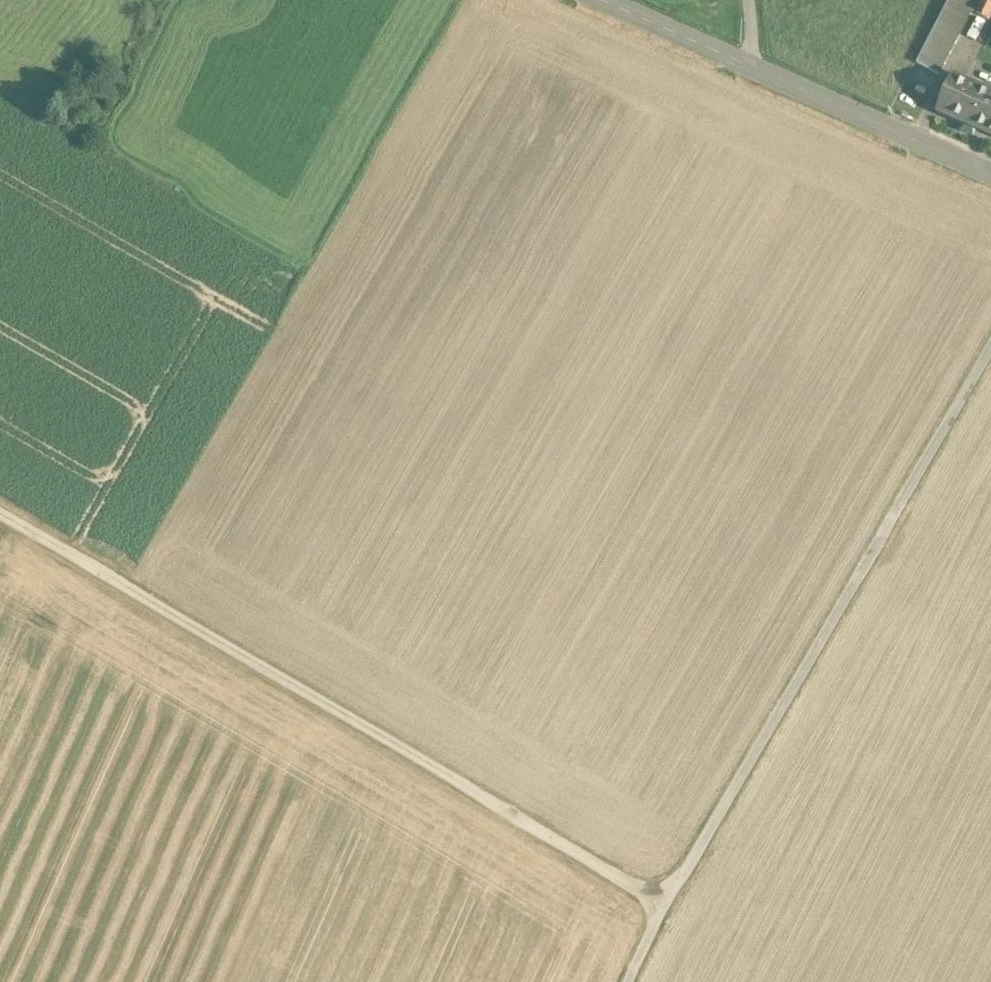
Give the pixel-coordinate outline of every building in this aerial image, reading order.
[(917,64),(939,75),(973,12),(951,0),(917,64)] [(977,14),(989,20),(990,17),(990,0),(984,0),(977,14)] [(954,76),(937,113),(990,137),(990,92),(954,76)]
